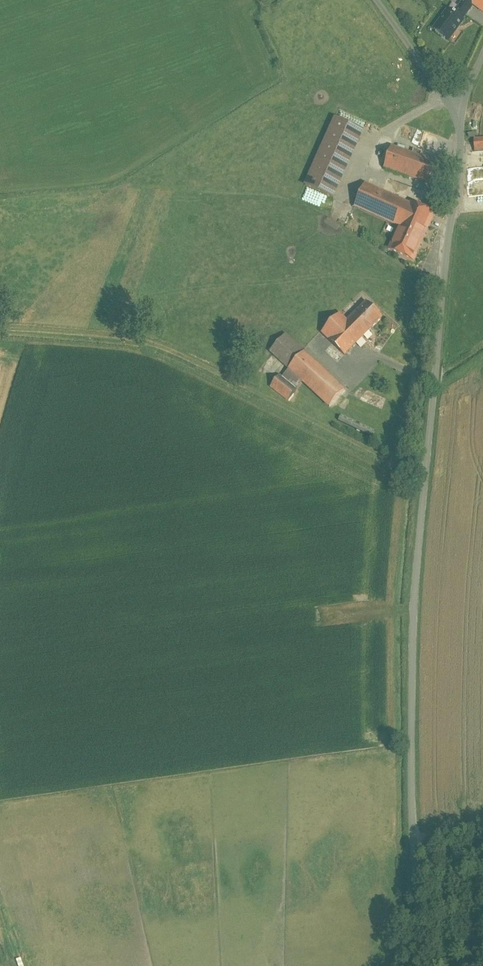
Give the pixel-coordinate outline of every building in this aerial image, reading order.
[(434,30),(452,45),(477,14),(482,20),(482,0),(463,0),(455,10),(449,6),(434,30)] [(303,187),(337,202),(368,137),(335,120),(303,187)] [(473,141),(475,152),(482,151),(482,140),(473,141)] [(391,150),(385,169),(439,188),(446,169),(391,150)] [(353,210),(395,233),(386,249),(412,262),(434,222),(430,209),(367,186),(353,210)] [(340,315),(321,333),(345,358),(387,316),(370,299),(347,322),(340,315)] [(288,333),(270,352),(289,369),(304,384),(329,407),(347,389),(288,333)] [(282,377),(280,375),(270,387),(288,402),(304,384),(289,369),(282,377)]
